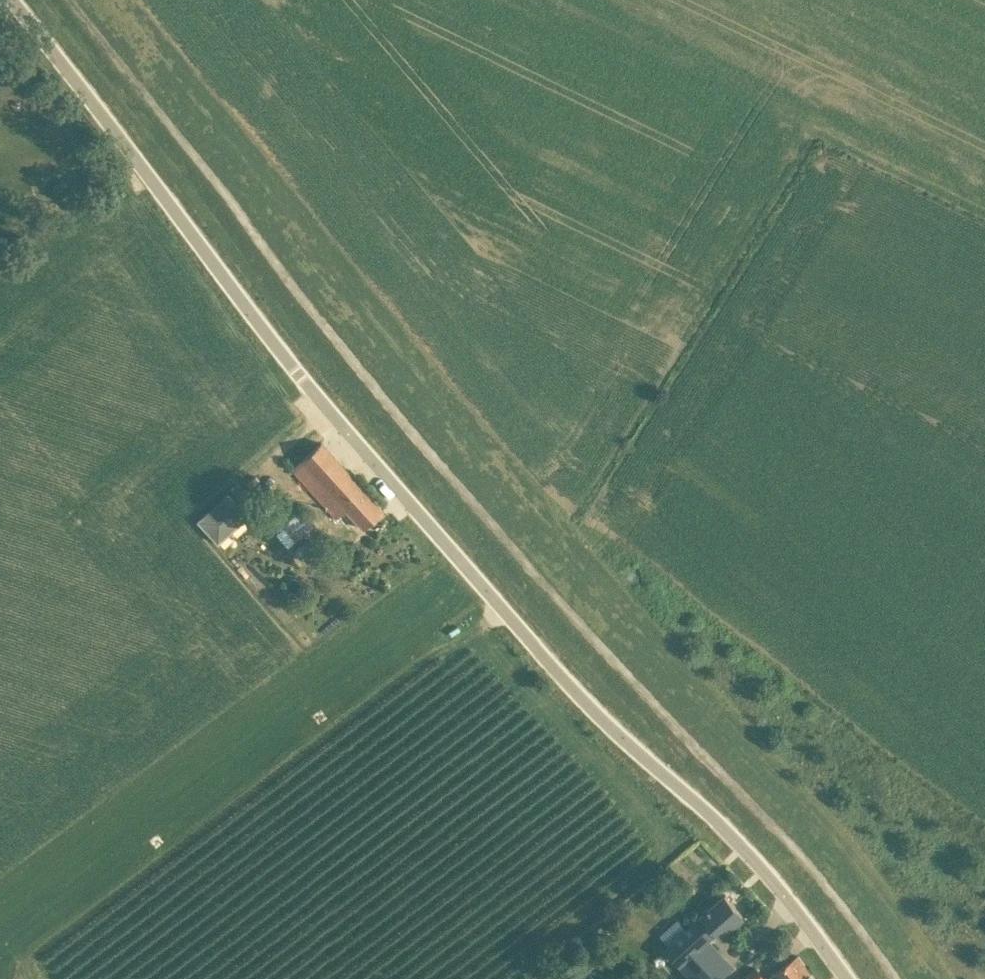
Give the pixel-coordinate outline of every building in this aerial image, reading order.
[(383,509),(321,441),(291,469),(337,519),(345,510),(362,529),(383,509)] [(727,893),(668,947),(698,978),(722,978),(735,967),(713,944),(709,940),(718,932),(722,936),(746,914),(727,893)] [(799,954),(775,972),(780,978),(817,978),(799,954)] [(767,978),(758,966),(740,978),(766,978),(767,978)]
